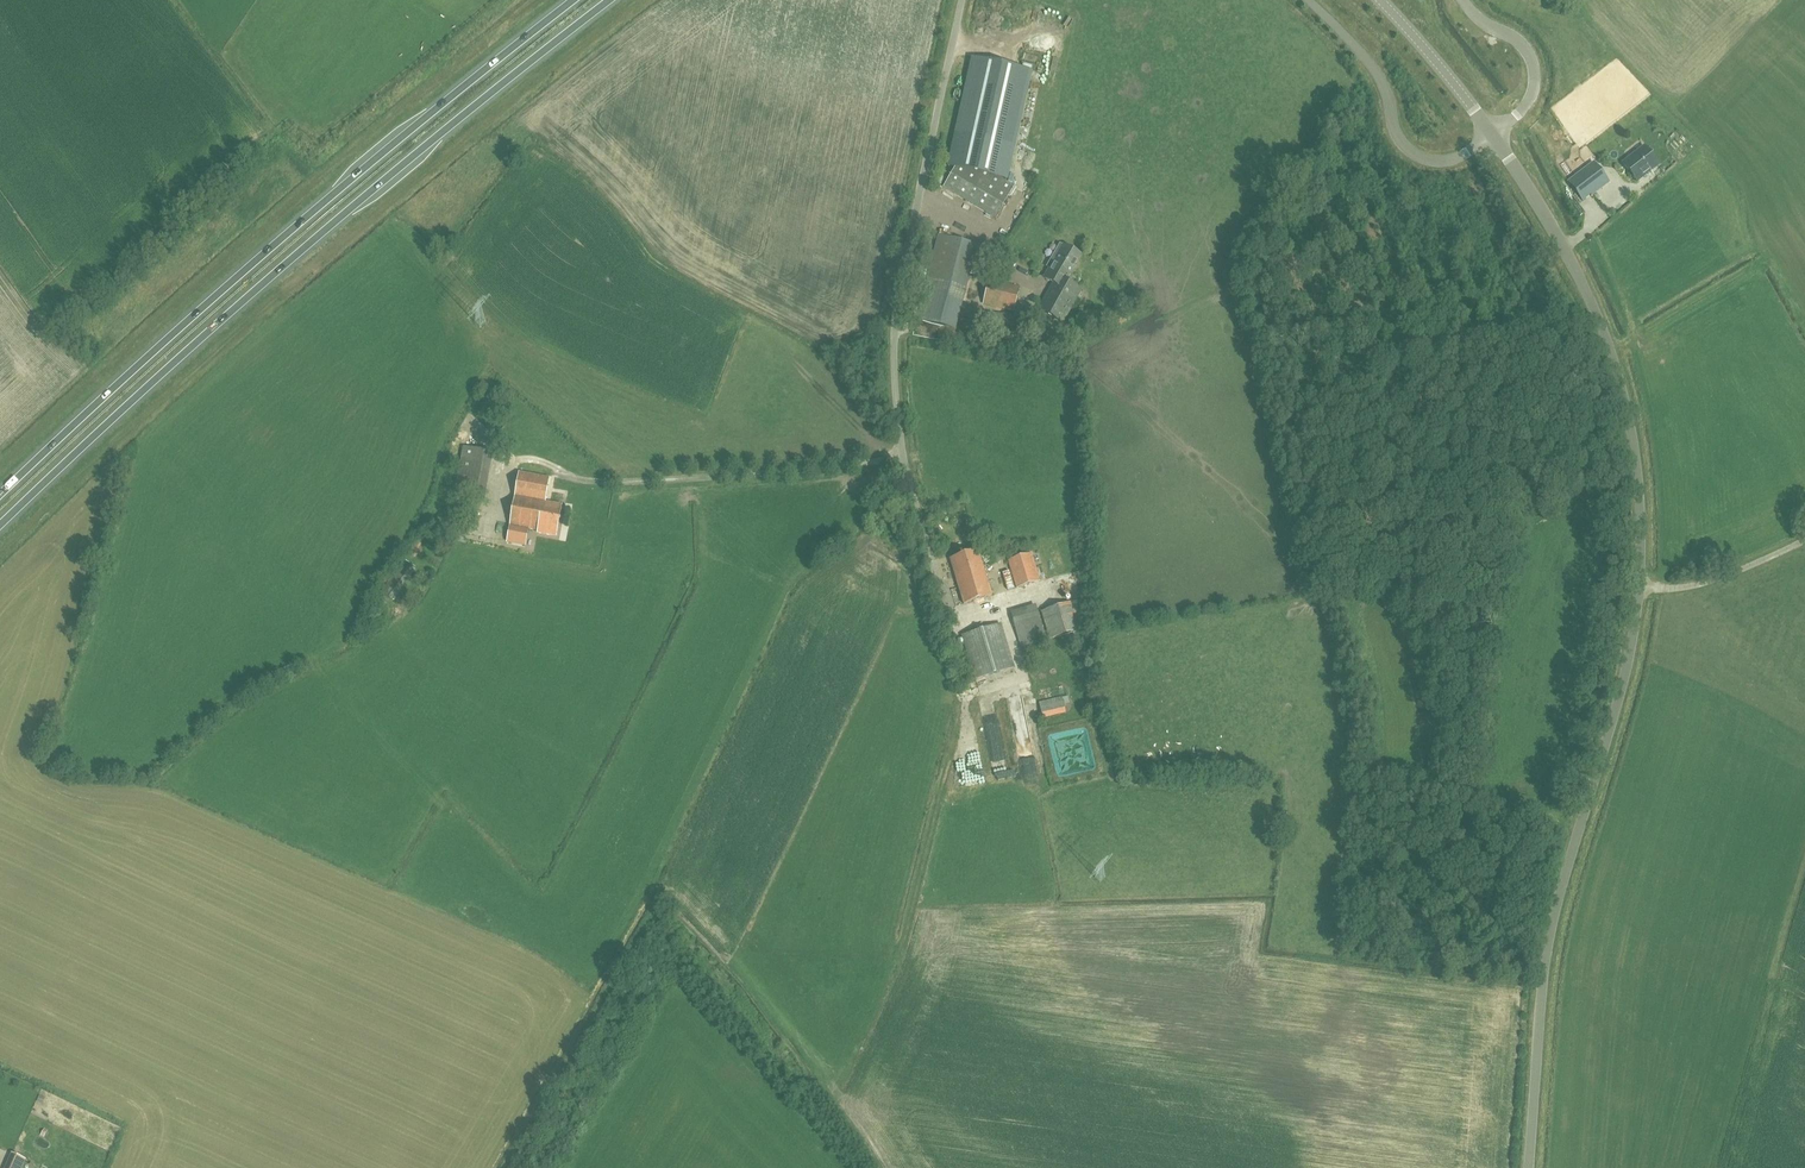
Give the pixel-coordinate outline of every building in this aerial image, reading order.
[(1038,65),(985,53),(967,136),(1020,148),(1038,65)] [(1637,182),(1659,165),(1644,146),(1623,163),(1637,182)] [(1014,186),(963,156),(944,187),(996,217),(1014,186)] [(1608,182),(1600,170),(1595,165),(1594,163),(1568,182),(1570,184),(1583,201),(1597,191),(1608,182)] [(1603,187),(1596,194),(1601,200),(1608,193),(1603,187)] [(939,236),(917,319),(945,326),(966,243),(939,236)] [(1053,283),(1038,309),(1063,323),(1082,290),(1065,280),(1069,273),(1070,273),(1081,255),(1066,246),(1052,270),(1051,269),(1045,278),(1053,283)] [(1014,312),(1020,286),(989,279),(984,304),(1014,312)] [(981,312),(979,333),(1030,338),(1032,317),(981,312)] [(1113,328),(1128,321),(1123,313),(1109,320),(1113,328)] [(446,420),(434,428),(441,439),(453,431),(446,420)] [(490,488),(498,451),(468,444),(460,481),(490,488)] [(556,536),(562,505),(545,501),(549,478),(519,473),(507,542),(526,545),(529,529),(538,530),(538,533),(556,536)] [(457,483),(455,494),(485,500),(487,488),(457,483)] [(964,604),(992,596),(978,550),(950,558),(964,604)] [(1031,554),(1008,561),(1017,588),(1039,582),(1031,554)] [(1050,640),(1088,628),(1079,600),(1041,612),(1050,640)] [(1039,613),(1013,621),(1020,643),(1021,647),(1037,643),(1035,639),(1046,636),(1039,613)] [(1014,668),(1000,624),(962,635),(975,679),(1014,668)] [(1045,701),(1039,702),(1043,718),(1066,713),(1064,704),(1070,703),(1069,696),(1062,698),(1062,697),(1054,699),(1045,701)] [(1020,755),(1034,754),(1032,714),(1018,715),(1020,755)] [(971,739),(972,767),(985,766),(983,738),(971,739)] [(1007,760),(1007,739),(995,739),(995,760),(1007,760)]
